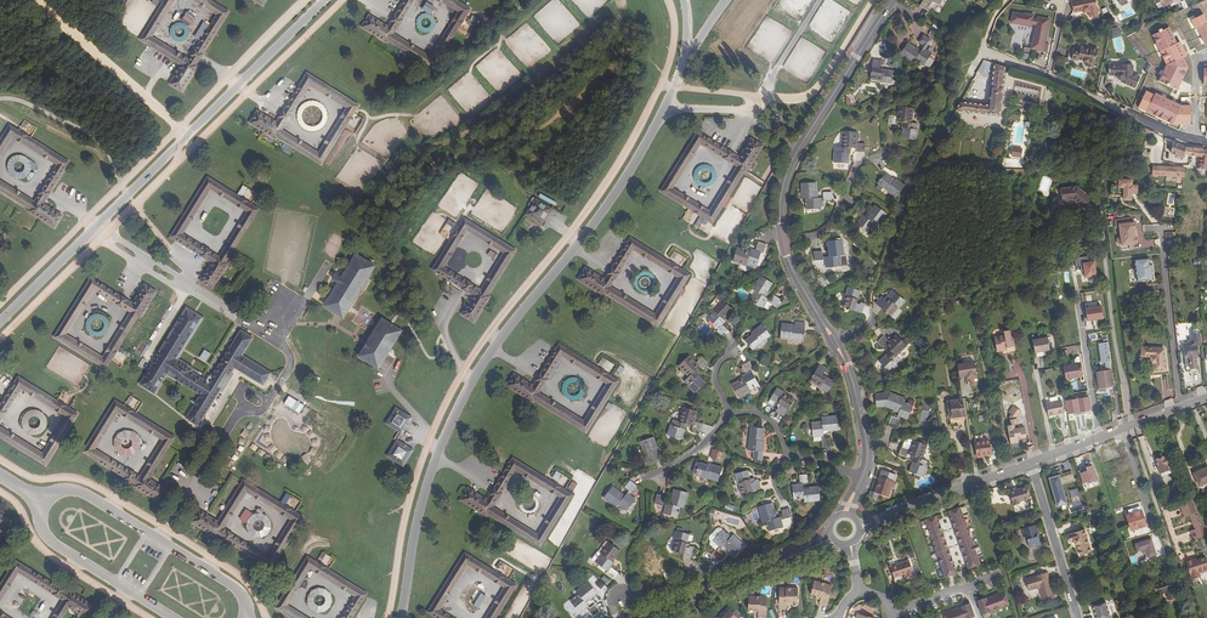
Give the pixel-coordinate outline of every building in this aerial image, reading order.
[(200,61),(193,56),(190,62),(150,37),(172,1),(170,0),(165,0),(163,2),(140,39),(182,65),(170,84),(182,92),(198,66),(196,64),(199,60),(200,61)] [(219,14),(197,0),(192,0),(216,15),(189,59),(153,36),(175,0),(173,0),(172,1),(150,37),(190,62),(193,56),(196,51),(219,14)] [(204,55),(203,54),(229,12),(209,0),(197,0),(219,14),(196,51),(204,55)] [(433,68),(469,9),(455,0),(440,0),(459,12),(431,57),(393,34),(414,0),(405,0),(395,16),(392,21),(388,27),(376,19),(370,15),(369,15),(362,26),(387,42),(389,40),(433,68)] [(929,1),(926,0),(924,0),(920,7),(927,11),(933,1),(939,5),(942,0),(930,0),(929,1)] [(1086,12),(1088,12),(1089,17),(1098,15),(1096,8),(1097,8),(1095,0),(1075,0),(1071,1),(1074,12),(1083,10),(1086,9),(1086,12)] [(424,2),(421,11),(420,11),(414,28),(430,34),(436,19),(430,16),(434,6),(424,2)] [(1031,48),(1047,52),(1048,43),(1045,43),(1049,24),(1048,24),(1049,19),(1039,17),(1038,19),(1032,18),(1033,14),(1025,12),(1024,14),(1013,12),(1011,22),(1030,26),(1033,24),(1036,24),(1037,25),(1035,36),(1033,36),(1031,48)] [(1110,29),(1113,38),(1121,36),(1118,27),(1110,29)] [(908,44),(900,56),(913,64),(915,61),(924,66),(932,54),(925,50),(931,40),(923,36),(919,42),(924,45),(919,53),(915,50),(916,49),(908,44)] [(1087,62),(1086,63),(1085,67),(1093,68),(1098,49),(1093,48),(1093,49),(1086,48),(1085,52),(1079,51),(1073,49),(1071,60),(1077,61),(1077,59),(1083,61),(1087,62)] [(204,55),(196,51),(193,56),(200,61),(204,55)] [(982,59),(978,72),(987,75),(991,62),(982,59)] [(883,62),(873,61),(870,80),(881,81),(881,83),(891,84),(892,71),(879,69),(880,66),(882,66),(883,62)] [(1000,116),(1005,67),(994,64),(990,105),(961,102),(956,111),(1000,116)] [(1121,66),(1109,65),(1109,75),(1117,76),(1117,77),(1118,79),(1119,80),(1121,81),(1121,82),(1135,88),(1140,77),(1133,74),(1133,65),(1121,65),(1121,66)] [(321,164),(344,127),(353,113),(358,105),(308,74),(284,111),(280,117),(276,123),(265,116),(258,112),(257,111),(250,123),(276,139),(277,137),(321,164)] [(914,109),(899,107),(897,117),(889,116),(888,124),(896,125),(897,122),(903,123),(901,138),(916,140),(918,130),(917,129),(917,124),(912,123),(914,109)] [(1029,123),(1013,121),(1009,157),(1024,159),(1029,123)] [(12,134),(60,164),(44,189),(50,193),(51,192),(50,192),(69,162),(10,125),(0,140),(0,153),(12,134)] [(747,146),(739,157),(733,154),(698,132),(662,191),(690,209),(705,218),(712,222),(745,170),(747,171),(763,145),(751,138),(751,139),(747,146)] [(857,133),(843,132),(842,147),(835,147),(835,152),(834,152),(833,163),(848,164),(849,148),(857,149),(856,152),(864,152),(865,144),(857,143),(857,133)] [(1205,154),(1206,149),(1186,147),(1172,141),(1171,154),(1184,157),(1184,154),(1199,157),(1198,168),(1200,169),(1202,153),(1205,154)] [(1181,177),(1183,177),(1185,168),(1155,166),(1156,176),(1181,177)] [(893,179),(885,174),(877,184),(895,198),(905,186),(896,179),(894,182),(892,180),(893,179)] [(258,210),(208,178),(202,186),(195,198),(171,236),(200,254),(211,262),(209,265),(204,274),(200,280),(199,281),(211,288),(227,263),(225,261),(258,210)] [(1133,187),(1133,181),(1121,181),(1119,183),(1119,185),(1119,186),(1116,186),(1113,186),(1113,187),(1112,187),(1111,196),(1112,196),(1120,196),(1120,197),(1122,197),(1121,199),(1124,199),(1124,200),(1132,201),(1133,194),(1138,194),(1139,187),(1133,187)] [(41,194),(36,203),(0,182),(0,190),(30,207),(27,211),(55,227),(62,215),(43,204),(46,198),(47,199),(47,198),(41,194)] [(816,184),(801,184),(802,199),(806,199),(806,210),(821,209),(821,201),(831,201),(831,193),(823,193),(823,198),(815,199),(814,193),(816,193),(816,184)] [(1085,208),(1093,199),(1079,187),(1063,189),(1064,203),(1070,203),(1075,200),(1075,198),(1077,200),(1076,201),(1085,208)] [(50,193),(44,189),(41,194),(47,198),(50,193)] [(253,191),(247,202),(251,204),(258,194),(253,191)] [(545,219),(548,214),(551,209),(536,199),(526,215),(542,224),(545,219)] [(886,214),(876,206),(870,213),(871,214),(867,219),(860,214),(864,209),(857,204),(852,211),(861,218),(857,224),(868,233),(874,225),(877,227),(886,214)] [(1122,244),(1122,245),(1129,244),(1133,243),(1136,243),(1136,242),(1138,242),(1137,236),(1136,236),(1135,235),(1135,230),(1135,228),(1136,228),(1135,222),(1134,222),(1133,222),(1130,222),(1130,217),(1115,219),(1116,224),(1119,224),(1119,227),(1120,232),(1120,237),(1118,237),(1117,238),(1117,243),(1119,244),(1122,244)] [(489,298),(487,296),(516,250),(465,219),(432,272),(461,290),(473,297),(471,300),(466,309),(462,315),(462,316),(473,323),(489,298)] [(1165,233),(1166,242),(1175,241),(1174,232),(1165,233)] [(690,275),(630,238),(612,268),(608,274),(605,279),(593,272),(587,268),(586,268),(579,280),(604,295),(606,293),(658,326),(690,275)] [(842,240),(828,242),(829,252),(831,252),(831,257),(822,257),(822,252),(814,252),(815,261),(826,260),(826,268),(841,267),(840,256),(843,256),(842,240)] [(746,251),(737,248),(733,262),(745,267),(746,264),(757,268),(761,253),(763,254),(766,245),(758,242),(755,252),(751,250),(750,254),(746,252),(746,251)] [(673,252),(671,258),(682,263),(685,257),(673,252)] [(326,307),(358,256),(355,254),(345,272),(341,278),(339,277),(341,273),(338,272),(331,281),(334,283),(337,280),(339,281),(335,288),(328,299),(324,304),(324,305),(326,307)] [(358,256),(326,307),(338,314),(342,316),(373,265),(358,256)] [(1135,259),(1138,280),(1148,278),(1148,277),(1153,276),(1152,267),(1150,267),(1149,264),(1150,264),(1149,258),(1135,259)] [(1095,261),(1081,262),(1083,278),(1096,277),(1095,261)] [(375,267),(373,265),(342,316),(343,317),(344,317),(348,311),(351,306),(375,267)] [(141,317),(157,292),(145,285),(141,292),(134,303),(93,277),(55,335),(105,367),(132,326),(135,321),(138,316),(141,317)] [(772,284),(760,277),(752,290),(755,291),(750,300),(762,308),(766,301),(776,307),(780,300),(773,296),(770,300),(763,296),(766,291),(767,292),(772,284)] [(860,291),(848,288),(845,296),(846,297),(843,308),(861,314),(864,304),(861,303),(860,305),(856,304),(860,291)] [(905,301),(895,293),(887,303),(884,301),(885,299),(882,297),(876,304),(890,317),(898,308),(899,308),(905,301)] [(732,309),(721,300),(712,310),(714,312),(707,319),(718,329),(717,331),(724,337),(729,331),(722,326),(725,322),(722,319),(724,317),(725,318),(732,309)] [(1102,320),(1102,306),(1084,307),(1085,321),(1102,320)] [(191,372),(192,370),(176,359),(201,318),(187,309),(140,384),(155,393),(167,374),(201,395),(186,418),(198,426),(201,421),(220,391),(222,392),(232,375),(230,374),(234,368),(263,386),(271,373),(242,355),(252,338),(241,331),(211,378),(209,376),(206,381),(191,372)] [(401,331),(383,319),(360,356),(378,367),(379,368),(401,331)] [(792,325),(782,324),(780,339),(803,341),(805,324),(795,323),(795,328),(792,328),(792,325)] [(771,336),(761,325),(753,332),(755,334),(752,336),(752,335),(744,340),(753,351),(771,336)] [(1010,346),(1007,329),(1001,330),(1002,335),(1000,335),(1002,347),(1004,347),(1010,346)] [(1198,355),(1198,345),(1201,345),(1201,333),(1194,334),(1194,342),(1191,342),(1192,345),(1188,346),(1189,356),(1185,356),(1186,367),(1197,366),(1196,355),(1198,355)] [(889,343),(883,337),(877,343),(883,348),(885,346),(891,351),(879,362),(889,373),(897,365),(896,364),(900,361),(896,357),(910,343),(905,337),(902,340),(896,335),(889,343)] [(1002,347),(1000,335),(992,337),(995,351),(1001,350),(1000,348),(1002,347)] [(1044,350),(1050,349),(1048,337),(1043,338),(1033,340),(1036,352),(1044,350)] [(1111,362),(1108,342),(1099,344),(1102,364),(1111,362)] [(540,375),(537,380),(533,386),(521,379),(515,375),(514,375),(507,386),(533,402),(534,400),(586,432),(617,382),(610,377),(595,368),(559,345),(540,375)] [(1154,369),(1167,367),(1165,348),(1158,349),(1158,345),(1142,345),(1142,354),(1150,354),(1151,360),(1153,360),(1154,369)] [(207,362),(212,354),(205,350),(200,358),(207,362)] [(696,363),(689,356),(678,367),(688,377),(684,381),(688,385),(687,386),(695,394),(705,384),(694,372),(700,367),(702,369),(708,364),(702,358),(696,363)] [(608,370),(612,363),(602,357),(598,364),(608,370)] [(749,362),(742,366),(746,374),(742,376),(744,380),(740,381),(740,380),(731,384),(738,398),(750,392),(749,389),(758,385),(751,371),(753,371),(749,362)] [(973,378),(971,362),(963,363),(965,376),(967,376),(969,375),(969,378),(973,378)] [(1081,362),(1063,365),(1066,380),(1083,377),(1081,362)] [(620,374),(624,369),(619,365),(616,371),(620,374)] [(820,365),(810,381),(819,387),(819,388),(827,393),(834,382),(822,375),(824,372),(827,373),(828,369),(820,365)] [(1108,369),(1094,371),(1096,387),(1111,385),(1108,369)] [(77,415),(68,409),(56,402),(18,378),(0,407),(0,421),(21,389),(66,417),(43,454),(0,428),(0,437),(45,465),(77,415)] [(785,393),(777,388),(770,399),(781,406),(779,409),(778,408),(776,412),(784,417),(794,400),(785,394),(785,393)] [(876,408),(885,407),(894,410),(895,408),(900,410),(897,418),(892,417),(889,424),(896,427),(900,417),(907,420),(913,406),(903,402),(905,398),(890,393),(875,394),(876,408)] [(962,398),(950,400),(953,418),(965,416),(962,398)] [(1064,413),(1062,400),(1046,403),(1048,414),(1057,413),(1057,414),(1064,413)] [(135,486),(161,502),(168,490),(160,486),(149,479),(174,437),(115,401),(84,452),(126,478),(132,481),(137,484),(135,486)] [(609,411),(612,406),(608,403),(604,408),(609,411)] [(1016,424),(1015,417),(1020,410),(1012,404),(1007,411),(1010,413),(1008,416),(1010,424),(1006,425),(1007,430),(1012,429),(1013,433),(1008,434),(1009,443),(1017,442),(1017,438),(1019,438),(1017,427),(1014,428),(1013,424),(1016,424)] [(697,412),(684,407),(679,422),(673,420),(672,425),(670,425),(668,435),(682,439),(686,424),(693,426),(692,429),(700,432),(702,424),(695,422),(697,412)] [(402,434),(411,418),(395,408),(386,424),(402,434)] [(837,416),(821,418),(822,422),(811,423),(813,438),(821,437),(822,448),(830,447),(829,438),(824,439),(823,431),(828,431),(828,432),(838,431),(837,416)] [(1017,427),(1019,438),(1025,436),(1024,426),(1017,427)] [(763,429),(751,428),(747,451),(762,453),(763,441),(760,441),(760,439),(762,439),(763,429)] [(654,437),(640,442),(647,464),(658,460),(656,451),(655,451),(654,448),(657,448),(654,437)] [(927,445),(913,440),(909,450),(902,447),(899,454),(906,457),(907,454),(914,457),(909,472),(923,477),(926,466),(925,466),(927,461),(922,459),(927,445)] [(403,466),(412,451),(397,441),(387,456),(403,466)] [(985,454),(983,442),(975,443),(977,455),(985,454)] [(1104,455),(1101,444),(1094,446),(1098,457),(1104,455)] [(721,462),(724,453),(713,449),(710,459),(721,462)] [(1156,460),(1160,473),(1172,469),(1174,468),(1170,455),(1162,458),(1161,457),(1158,458),(1158,460),(1156,460)] [(476,491),(470,487),(469,486),(462,497),(488,513),(489,511),(541,544),(573,493),(565,488),(551,479),(514,456),(495,486),(492,492),(488,498),(476,491)] [(709,466),(699,463),(696,475),(718,482),(722,468),(712,464),(711,467),(708,466),(709,466)] [(1083,489),(1098,486),(1092,463),(1084,466),(1084,469),(1078,471),(1083,489)] [(1200,472),(1199,470),(1193,473),(1199,486),(1200,486),(1206,483),(1206,469),(1200,472)] [(895,475),(881,470),(879,477),(881,477),(879,482),(877,482),(874,492),(887,497),(895,475)] [(747,471),(735,474),(737,483),(738,483),(741,494),(760,489),(758,480),(754,481),(754,482),(750,483),(747,471)] [(1049,478),(1057,506),(1067,504),(1062,484),(1075,480),(1072,471),(1049,478)] [(807,475),(799,476),(800,485),(793,486),(794,500),(804,499),(805,503),(820,501),(818,487),(809,488),(809,490),(804,491),(803,485),(808,484),(807,475)] [(223,539),(228,542),(270,568),(302,518),(243,481),(217,523),(206,515),(199,511),(192,522),(217,538),(218,536),(223,539)] [(636,486),(629,481),(624,488),(629,491),(624,498),(619,494),(620,493),(612,488),(604,499),(616,508),(618,505),(627,512),(636,500),(629,495),(636,486)] [(1027,499),(1024,488),(1016,491),(1015,489),(1009,491),(1013,505),(1019,503),(1018,502),(1027,499)] [(1069,490),(1071,498),(1078,496),(1076,488),(1069,490)] [(688,493),(674,489),(671,498),(673,499),(671,504),(663,502),(665,497),(657,495),(655,503),(665,506),(663,514),(678,517),(681,507),(684,508),(688,493)] [(286,504),(291,496),(287,494),(282,502),(286,504)] [(768,531),(783,527),(781,520),(789,518),(791,517),(789,509),(781,511),(782,517),(775,519),(773,513),(775,513),(772,503),(758,507),(762,522),(766,521),(768,531)] [(966,505),(949,511),(951,517),(954,526),(957,535),(959,541),(962,548),(965,556),(968,565),(969,569),(986,563),(966,505)] [(1142,511),(1131,514),(1126,515),(1131,531),(1147,526),(1142,511)] [(253,512),(247,533),(269,540),(275,518),(253,512)] [(1191,531),(1195,543),(1204,539),(1199,528),(1201,528),(1195,513),(1190,515),(1196,529),(1191,531)] [(0,515),(0,538),(10,521),(0,515)] [(937,515),(920,521),(941,579),(958,573),(956,568),(953,559),(950,552),(948,544),(945,535),(942,529),(940,522),(937,515)] [(781,520),(783,527),(789,526),(791,522),(789,518),(781,520)] [(1034,545),(1034,547),(1040,545),(1037,537),(1038,536),(1035,526),(1022,530),(1025,541),(1026,540),(1029,547),(1034,545)] [(729,548),(728,549),(735,556),(745,546),(733,535),(726,528),(723,528),(714,537),(713,540),(712,542),(711,543),(711,542),(709,544),(716,550),(711,555),(717,560),(723,554),(719,551),(725,545),(729,548)] [(1091,553),(1084,530),(1067,535),(1070,543),(1074,542),(1075,546),(1077,545),(1080,556),(1091,553)] [(689,535),(677,531),(674,541),(676,541),(673,552),(691,557),(694,547),(690,546),(689,548),(686,547),(689,535)] [(620,551),(608,542),(600,553),(602,554),(596,562),(608,572),(606,574),(614,579),(618,573),(611,567),(614,563),(611,561),(612,559),(614,560),(620,551)] [(1145,559),(1141,545),(1132,548),(1136,562),(1145,559)] [(653,551),(641,560),(655,578),(665,570),(659,562),(658,564),(656,562),(659,560),(653,551)] [(322,552),(318,561),(329,567),(334,558),(322,552)] [(515,585),(464,554),(428,612),(437,617),(452,617),(439,610),(467,564),(504,588),(486,617),(494,617),(515,585)] [(367,594),(308,558),(277,609),(292,617),(307,617),(287,606),(310,569),(356,596),(343,617),(352,617),(367,594)] [(1195,561),(1194,559),(1186,562),(1192,580),(1201,577),(1200,573),(1206,571),(1206,562),(1206,558),(1197,561),(1197,563),(1195,563),(1195,561)] [(891,566),(895,578),(908,574),(909,576),(915,574),(909,560),(895,565),(893,561),(889,562),(891,566)] [(64,591),(58,587),(16,562),(0,588),(0,602),(18,572),(64,600),(54,617),(63,617),(70,607),(81,614),(88,617),(95,607),(70,591),(68,593),(64,591)] [(1144,576),(1146,584),(1159,580),(1156,572),(1144,576)] [(1038,588),(1041,590),(1045,601),(1056,598),(1048,573),(1026,580),(1029,590),(1038,588)] [(603,574),(601,580),(608,584),(611,578),(603,574)] [(1177,598),(1171,578),(1153,584),(1157,595),(1166,592),(1169,601),(1177,598)] [(825,586),(826,584),(826,583),(815,580),(811,594),(817,595),(821,597),(820,600),(819,603),(827,605),(832,588),(825,586)] [(597,594),(588,582),(576,592),(579,595),(570,602),(580,613),(586,608),(593,616),(599,611),(594,605),(590,609),(584,602),(589,598),(590,600),(597,594)] [(322,590),(314,587),(306,606),(327,615),(336,595),(326,591),(328,586),(324,584),(322,590)] [(788,602),(792,602),(798,603),(799,588),(787,588),(787,589),(787,591),(780,591),(779,608),(787,608),(788,605),(788,602)] [(983,600),(978,601),(983,615),(1010,605),(1005,592),(1002,593),(998,594),(988,598),(983,600)] [(767,617),(768,600),(761,600),(761,597),(750,596),(749,610),(755,610),(759,611),(759,614),(759,617),(767,617)] [(1105,602),(1092,606),(1096,617),(1109,617),(1110,617),(1105,602)] [(944,613),(946,617),(973,617),(975,617),(971,604),(968,605),(961,607),(954,610),(948,612),(944,613)]
